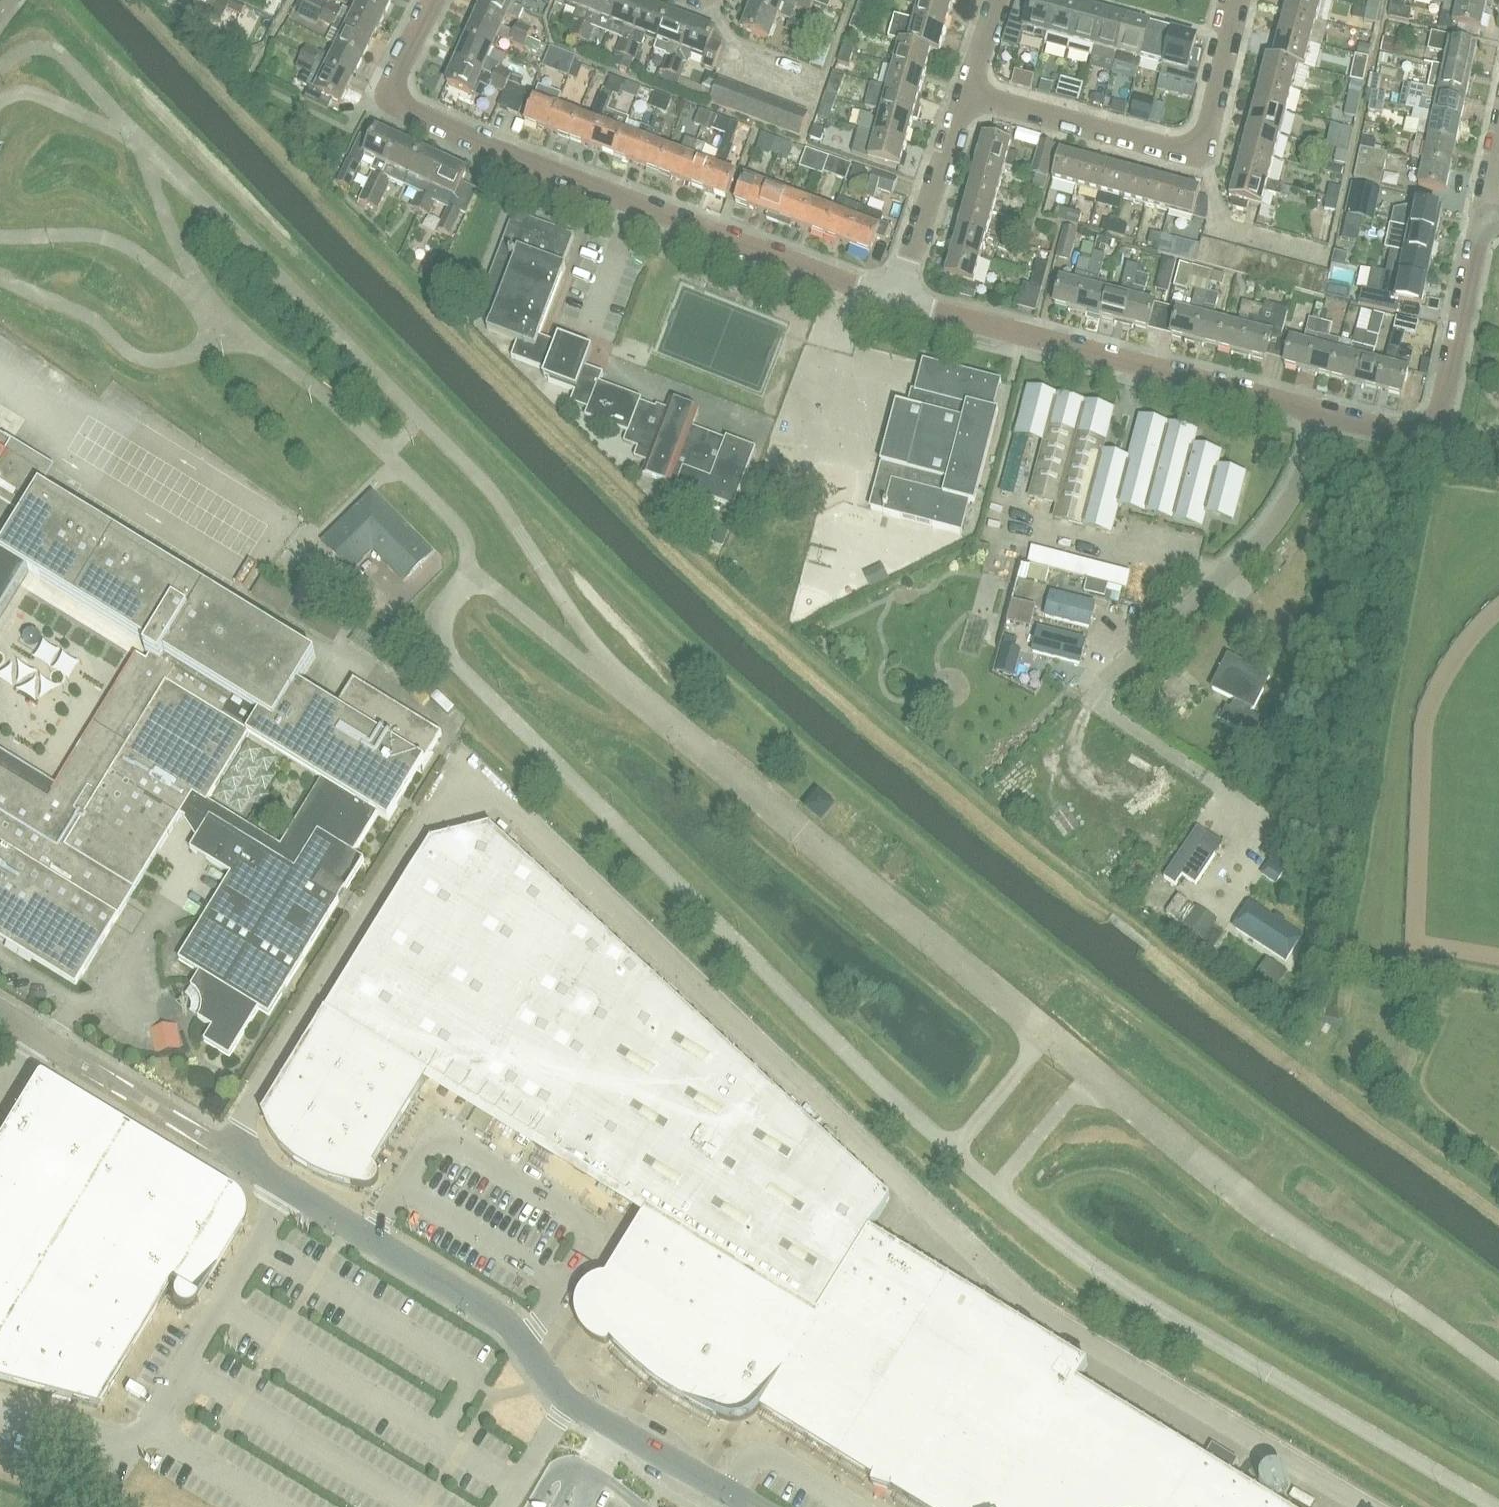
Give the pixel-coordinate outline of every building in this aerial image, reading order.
[(184,5),(219,23),(226,10),(242,17),(246,9),(230,1),(228,0),(187,0),(184,5)] [(336,19),(373,37),(384,15),(359,3),(355,12),(343,5),(341,9),(329,3),(330,0),(303,0),(324,10),(323,13),(336,19)] [(360,2),(359,3),(384,15),(391,0),(357,0),(360,2)] [(503,0),(484,0),(477,16),(502,27),(507,15),(518,20),(523,9),(512,4),(503,0)] [(593,0),(558,0),(556,5),(566,9),(567,5),(578,10),(574,22),(569,36),(578,40),(588,13),(593,0)] [(588,13),(578,40),(574,51),(584,55),(593,29),(596,30),(600,18),(611,22),(619,0),(593,0),(588,13)] [(615,53),(611,65),(620,68),(630,43),(634,31),(644,5),(630,0),(619,0),(611,22),(624,27),(619,39),(620,39),(615,53)] [(803,0),(755,0),(752,6),(778,17),(782,7),(794,9),(795,8),(810,14),(814,4),(803,0)] [(814,4),(828,9),(832,0),(815,0),(814,4)] [(857,6),(869,9),(872,0),(860,0),(857,6)] [(929,0),(906,0),(906,2),(908,6),(916,8),(913,21),(945,29),(952,6),(929,0)] [(1057,2),(1050,0),(1017,0),(1006,30),(1045,41),(1044,45),(1045,45),(1057,2)] [(1317,21),(1322,0),(1287,0),(1284,13),(1317,21)] [(1366,9),(1378,13),(1381,0),(1368,0),(1366,9)] [(1388,15),(1389,18),(1409,22),(1411,9),(1404,8),(1406,0),(1391,0),(1388,15)] [(1481,30),(1486,6),(1458,0),(1456,0),(1433,0),(1432,3),(1444,6),(1442,12),(1455,15),(1452,24),(1481,30)] [(1079,8),(1057,2),(1045,45),(1068,51),(1079,8)] [(657,40),(667,14),(644,5),(634,31),(630,43),(620,68),(635,73),(638,66),(635,65),(646,35),(657,40)] [(741,27),(744,28),(744,29),(770,39),(778,17),(752,6),(749,16),(746,15),(742,16),(739,23),(741,27)] [(857,6),(854,16),(866,20),(869,9),(857,6)] [(1068,51),(1090,57),(1091,57),(1103,14),(1079,8),(1068,51)] [(1364,22),(1375,23),(1378,13),(1366,9),(1364,22)] [(362,59),(373,37),(336,19),(323,13),(318,23),(331,28),(331,29),(343,36),(338,47),(362,59)] [(1317,21),(1284,13),(1278,36),(1311,44),(1310,45),(1321,47),(1327,25),(1316,22),(1317,21)] [(680,48),(689,23),(667,14),(657,40),(653,50),(666,55),(660,70),(670,73),(680,48)] [(1126,21),(1103,14),(1091,57),(1114,64),(1126,21)] [(502,27),(477,16),(467,38),(492,49),(502,27)] [(888,39),(899,42),(907,44),(931,51),(939,53),(945,29),(913,21),(902,18),(899,27),(892,25),(888,39)] [(790,20),(789,21),(784,31),(799,38),(804,25),(790,20)] [(1137,70),(1140,60),(1149,27),(1126,21),(1114,64),(1137,70)] [(713,32),(689,23),(680,48),(670,73),(680,78),(691,52),(704,57),(700,66),(712,70),(721,46),(710,41),(713,32)] [(518,24),(514,32),(528,38),(532,29),(518,24)] [(1172,34),(1149,27),(1140,60),(1162,66),(1160,76),(1160,77),(1172,34)] [(528,38),(514,32),(510,41),(524,47),(528,38)] [(1446,54),(1443,67),(1472,73),(1477,50),(1449,44),(1450,37),(1431,33),(1427,50),(1446,54)] [(833,70),(841,38),(825,34),(817,66),(833,70)] [(1196,40),(1172,34),(1160,77),(1195,86),(1204,55),(1192,52),(1196,40)] [(1272,58),(1299,66),(1304,67),(1310,45),(1311,44),(1278,36),(1272,58)] [(487,60),(492,49),(467,38),(457,61),(507,83),(517,87),(520,89),(524,80),(498,68),(499,65),(487,60)] [(1380,52),(1394,55),(1400,57),(1404,43),(1383,38),(1380,52)] [(845,39),(841,51),(852,55),(856,43),(845,39)] [(893,66),(925,74),(931,51),(907,44),(899,42),(893,66)] [(1359,44),(1356,56),(1367,58),(1369,47),(1359,44)] [(306,47),(301,57),(316,65),(321,55),(306,47)] [(350,82),(362,59),(338,47),(332,59),(322,54),(321,55),(316,65),(326,70),(350,82)] [(837,62),(838,62),(849,65),(852,55),(841,51),(837,62)] [(560,74),(568,76),(573,62),(555,56),(551,67),(562,71),(560,74)] [(1367,58),(1356,56),(1355,56),(1350,81),(1364,84),(1369,58),(1367,58)] [(340,103),(350,82),(326,70),(316,65),(301,57),(295,69),(321,81),(315,91),(309,88),(304,99),(328,110),(333,100),(340,103)] [(1299,66),(1272,58),(1266,57),(1260,81),(1293,90),(1299,66)] [(507,83),(457,61),(447,83),(472,95),(477,82),(490,88),(491,86),(503,92),(497,106),(507,110),(518,115),(528,92),(520,89),(517,87),(507,83)] [(573,62),(568,76),(576,80),(582,66),(573,62)] [(1438,91),(1467,97),(1472,73),(1443,67),(1433,65),(1428,88),(1438,91)] [(893,66),(886,90),(918,98),(925,74),(893,66)] [(1410,90),(1411,73),(1388,72),(1387,89),(1410,90)] [(604,90),(613,94),(618,79),(610,76),(604,90)] [(621,97),(626,82),(618,79),(613,94),(621,97)] [(709,104),(721,108),(729,84),(718,80),(709,104)] [(1085,101),(1090,87),(1070,80),(1065,94),(1085,101)] [(1253,105),(1286,114),(1293,90),(1260,81),(1253,105)] [(729,84),(721,108),(732,112),(741,89),(729,84)] [(829,84),(824,98),(836,101),(840,88),(829,84)] [(918,98),(886,90),(871,86),(865,109),(880,113),(912,121),(913,120),(918,121),(921,109),(916,108),(918,98)] [(1462,121),(1467,97),(1438,91),(1428,88),(1423,87),(1418,111),(1413,110),(1433,115),(1462,121)] [(732,112),(743,116),(752,93),(741,89),(732,112)] [(649,107),(658,110),(663,96),(654,92),(649,107)] [(1372,92),(1370,101),(1383,104),(1385,95),(1372,92)] [(752,93),(743,116),(754,120),(763,97),(752,93)] [(1348,93),(1346,104),(1358,107),(1361,94),(1348,93)] [(591,120),(579,115),(570,140),(592,149),(606,110),(611,99),(600,95),(591,120)] [(1105,99),(1091,95),(1089,102),(1103,106),(1105,99)] [(665,113),(671,99),(663,96),(658,110),(665,113)] [(754,120),(765,125),(774,101),(763,97),(754,120)] [(547,132),(556,107),(534,98),(524,123),(547,132)] [(824,98),(821,107),(832,111),(836,101),(824,98)] [(774,101),(765,125),(776,129),(785,105),(774,101)] [(1128,104),(1113,101),(1111,111),(1125,115),(1128,104)] [(1383,104),(1370,101),(1368,112),(1381,114),(1383,104)] [(1344,117),(1355,119),(1358,107),(1346,104),(1344,117)] [(776,129),(788,133),(797,110),(785,105),(776,129)] [(1247,128),(1280,137),(1286,114),(1253,105),(1247,128)] [(579,115),(556,107),(547,132),(570,140),(579,115)] [(592,149),(614,157),(623,132),(611,127),(616,114),(606,110),(592,149)] [(693,124),(702,127),(708,113),(699,110),(693,124)] [(799,137),(808,114),(797,110),(788,133),(799,137)] [(1428,138),(1457,144),(1462,121),(1433,115),(1413,110),(1411,120),(1419,122),(1416,135),(1428,138)] [(716,116),(708,113),(702,127),(711,130),(716,116)] [(874,135),(906,144),(912,121),(880,113),(878,121),(862,116),(858,131),(874,135)] [(668,149),(659,145),(667,125),(654,120),(651,129),(636,166),(659,174),(668,149)] [(725,135),(748,144),(754,129),(731,120),(725,135)] [(637,137),(623,132),(614,157),(636,166),(651,129),(642,125),(637,137)] [(387,166),(398,141),(388,137),(390,133),(379,127),(377,131),(375,131),(371,140),(359,135),(337,183),(349,190),(362,163),(371,168),(370,171),(371,173),(358,201),(368,206),(387,166)] [(809,139),(820,142),(824,131),(813,127),(809,139)] [(1337,151),(1348,154),(1353,130),(1342,127),(1337,151)] [(1280,137),(1247,128),(1244,139),(1240,139),(1237,149),(1241,151),(1274,160),(1280,137)] [(868,159),(900,168),(906,144),(874,135),(868,159)] [(983,135),(976,158),(1015,169),(1015,168),(1014,168),(1018,155),(1009,152),(1011,143),(983,135)] [(1452,167),(1457,144),(1428,138),(1416,135),(1414,145),(1411,159),(1423,161),(1452,167)] [(1362,138),(1360,148),(1374,151),(1376,141),(1362,138)] [(680,153),(668,149),(659,174),(681,183),(696,143),(685,139),(680,153)] [(770,153),(778,156),(783,142),(775,139),(770,153)] [(420,152),(398,141),(387,166),(368,206),(378,210),(391,182),(404,188),(420,152)] [(787,159),(792,145),(783,142),(778,156),(787,159)] [(696,143),(681,183),(703,191),(713,166),(700,161),(706,147),(696,143)] [(1031,173),(1047,178),(1054,150),(1039,146),(1031,173)] [(1374,151),(1360,148),(1353,179),(1380,184),(1387,154),(1374,151)] [(1241,151),(1235,175),(1284,187),(1284,186),(1268,182),(1274,160),(1241,151)] [(1334,163),(1346,165),(1348,154),(1337,151),(1334,163)] [(410,208),(419,213),(443,162),(420,152),(404,188),(417,195),(410,208)] [(1052,180),(1076,187),(1084,158),(1060,152),(1052,180)] [(830,175),(836,159),(828,157),(823,172),(830,175)] [(970,182),(999,190),(1005,167),(1015,169),(976,158),(970,182)] [(1107,164),(1084,158),(1076,187),(1099,193),(1107,164)] [(1447,191),(1452,167),(1423,161),(1411,159),(1408,171),(1421,173),(1418,185),(1447,191)] [(450,236),(461,213),(450,208),(466,173),(443,162),(419,213),(429,217),(436,203),(447,208),(441,221),(437,230),(441,233),(450,236)] [(1107,164),(1099,193),(1123,200),(1130,171),(1107,164)] [(736,174),(713,166),(703,191),(726,200),(736,174)] [(849,179),(851,182),(868,187),(873,172),(854,166),(849,179)] [(1123,200),(1145,206),(1153,177),(1130,171),(1123,200)] [(893,196),(898,182),(898,181),(874,173),(865,197),(875,200),(878,190),(893,196)] [(1047,178),(1031,173),(1031,174),(1035,175),(1032,187),(1043,190),(1047,178)] [(1284,187),(1235,175),(1229,197),(1232,198),(1230,205),(1233,209),(1247,212),(1249,203),(1262,206),(1266,193),(1281,197),(1284,187)] [(1153,177),(1145,206),(1168,212),(1175,183),(1153,177)] [(757,211),(767,186),(744,178),(735,203),(757,211)] [(970,182),(964,205),(992,213),(999,190),(970,182)] [(1200,190),(1175,183),(1168,212),(1192,218),(1200,190)] [(1326,198),(1338,202),(1341,188),(1329,185),(1326,198)] [(1353,185),(1347,215),(1360,218),(1372,222),(1379,190),(1353,185)] [(778,224),(789,194),(767,186),(757,211),(768,215),(766,220),(778,224)] [(789,194),(778,224),(790,229),(792,224),(802,228),(812,203),(789,194)] [(1326,198),(1324,209),(1336,212),(1338,202),(1326,198)] [(834,211),(824,237),(847,245),(860,207),(838,199),(834,211)] [(812,203),(802,228),(824,237),(834,211),(812,203)] [(957,229),(986,237),(992,213),(964,205),(957,229)] [(1414,205),(1409,229),(1437,235),(1443,211),(1414,205)] [(869,254),(875,237),(884,241),(889,227),(881,224),(883,218),(881,215),(860,207),(847,245),(869,254)] [(1054,219),(1067,223),(1070,211),(1058,207),(1054,219)] [(1282,223),(1285,211),(1270,207),(1267,220),(1282,223)] [(1025,210),(1022,221),(1034,225),(1037,212),(1025,210)] [(1081,214),(1070,211),(1067,223),(1078,226),(1081,214)] [(535,349),(540,336),(566,267),(563,266),(574,235),(514,212),(475,316),(491,322),(487,330),(517,342),(535,349)] [(1360,218),(1347,215),(1344,225),(1342,239),(1356,242),(1360,218)] [(1113,234),(1116,223),(1104,220),(1101,231),(1113,234)] [(1034,225),(1022,221),(1019,233),(1031,236),(1034,225)] [(1127,226),(1116,223),(1113,234),(1124,237),(1127,226)] [(1437,235),(1409,229),(1391,225),(1388,236),(1394,237),(1391,250),(1394,250),(1432,259),(1437,235)] [(1070,260),(1078,232),(1064,228),(1057,257),(1070,260)] [(957,229),(951,252),(980,259),(986,237),(957,229)] [(1148,244),(1158,247),(1162,235),(1151,232),(1148,244)] [(1174,238),(1162,235),(1158,247),(1160,247),(1158,253),(1194,262),(1197,253),(1172,246),(1174,238)] [(1194,262),(1206,265),(1213,241),(1202,239),(1194,262)] [(1213,241),(1206,265),(1218,269),(1225,245),(1213,241)] [(1236,248),(1225,245),(1218,269),(1229,272),(1236,248)] [(1229,272),(1236,274),(1241,275),(1248,251),(1236,248),(1229,272)] [(1427,283),(1432,259),(1394,250),(1389,274),(1427,283)] [(1105,254),(1093,251),(1090,262),(1083,286),(1077,311),(1100,317),(1106,292),(1096,289),(1102,265),(1105,254)] [(1259,254),(1248,251),(1241,275),(1253,278),(1259,254)] [(1335,251),(1332,262),(1346,265),(1348,253),(1335,251)] [(980,259),(951,252),(945,276),(973,284),(980,259)] [(1253,278),(1260,280),(1265,282),(1271,257),(1259,254),(1253,278)] [(1282,260),(1271,257),(1265,282),(1276,285),(1282,260)] [(1054,306),(1077,311),(1083,286),(1090,262),(1078,259),(1073,284),(1061,280),(1054,306)] [(1167,295),(1175,262),(1163,259),(1154,291),(1167,295)] [(1282,260),(1276,285),(1282,286),(1287,288),(1294,263),(1282,260)] [(1037,262),(1033,274),(1044,277),(1047,265),(1037,262)] [(1207,292),(1209,282),(1212,271),(1181,263),(1175,287),(1195,292),(1189,314),(1177,310),(1170,336),(1193,342),(1207,292)] [(1306,267),(1294,263),(1287,288),(1293,290),(1299,291),(1306,267)] [(1306,267),(1299,291),(1310,294),(1317,270),(1306,267)] [(1329,273),(1317,270),(1310,294),(1323,297),(1329,273)] [(1100,317),(1123,323),(1130,298),(1136,274),(1125,271),(1118,295),(1106,292),(1100,317)] [(1226,275),(1212,271),(1209,282),(1224,286),(1226,275)] [(1042,290),(1041,289),(1044,277),(1033,274),(1030,286),(1025,284),(1019,308),(1036,312),(1042,290)] [(1136,274),(1130,298),(1123,323),(1148,330),(1154,305),(1142,301),(1148,277),(1136,274)] [(1422,306),(1427,283),(1389,274),(1384,296),(1362,291),(1359,304),(1395,312),(1398,301),(1422,306)] [(959,296),(974,300),(977,288),(962,284),(959,296)] [(1193,342),(1217,348),(1224,323),(1212,320),(1219,295),(1207,292),(1193,342)] [(1250,319),(1254,304),(1242,301),(1238,316),(1250,319)] [(1283,365),(1307,371),(1314,346),(1320,322),(1325,305),(1318,303),(1313,320),(1310,319),(1303,343),(1290,340),(1283,365)] [(1250,319),(1248,329),(1241,354),(1264,360),(1273,325),(1260,321),(1264,307),(1254,304),(1250,319)] [(1384,364),(1378,390),(1401,396),(1408,370),(1396,367),(1405,333),(1416,336),(1419,322),(1397,317),(1396,317),(1384,364)] [(1307,371),(1331,378),(1337,352),(1327,349),(1333,325),(1320,322),(1314,346),(1307,371)] [(1354,383),(1378,390),(1384,364),(1374,362),(1383,325),(1370,322),(1367,334),(1360,358),(1354,383)] [(1224,323),(1217,348),(1241,354),(1248,329),(1224,323)] [(1349,355),(1337,352),(1331,378),(1354,383),(1360,358),(1367,334),(1355,331),(1349,355)] [(585,367),(592,348),(591,347),(590,351),(582,348),(584,341),(569,336),(567,342),(559,339),(560,336),(559,335),(556,342),(540,336),(535,349),(517,342),(511,357),(545,370),(543,376),(549,379),(548,381),(575,391),(571,403),(589,409),(586,416),(627,432),(624,442),(638,448),(634,457),(647,462),(642,474),(670,485),(671,483),(677,485),(673,496),(702,506),(705,497),(733,508),(756,449),(727,438),(726,440),(692,427),(699,410),(671,400),(666,412),(664,413),(657,411),(656,408),(640,402),(641,399),(600,384),(601,380),(603,374),(585,367)] [(962,534),(970,503),(975,505),(999,413),(993,412),(1001,382),(923,362),(912,407),(898,403),(882,464),(883,465),(871,508),(884,512),(884,513),(962,534)] [(1057,503),(1053,517),(1111,532),(1122,490),(1135,494),(1134,496),(1141,498),(1142,495),(1156,499),(1155,501),(1162,503),(1163,501),(1176,504),(1172,518),(1202,526),(1205,512),(1219,516),(1223,502),(1237,505),(1245,476),(1203,465),(1206,451),(1193,447),(1196,433),(1139,418),(1128,460),(1102,453),(1109,425),(1051,410),(1029,496),(1057,503)] [(7,944),(21,952),(27,956),(76,986),(79,981),(83,975),(98,951),(102,944),(110,930),(114,924),(127,903),(131,896),(144,875),(148,869),(156,855),(171,831),(180,815),(203,829),(190,849),(210,861),(228,872),(231,874),(204,918),(201,923),(185,950),(179,960),(200,973),(192,987),(198,993),(201,1001),(201,1010),(198,1019),(212,1027),(204,1041),(229,1057),(259,1009),(269,1015),(339,901),(308,882),(315,870),(346,889),(364,860),(354,854),(378,815),(388,821),(397,806),(404,796),(417,775),(425,761),(441,734),(354,680),(337,707),(320,696),(299,684),(316,657),(274,631),(42,489),(55,468),(0,434),(0,617),(16,591),(28,571),(55,588),(150,646),(148,648),(146,653),(150,656),(147,661),(137,654),(119,683),(82,743),(81,743),(56,784),(0,750),(0,939),(7,944)] [(433,555),(373,494),(323,544),(351,572),(373,551),(405,583),(433,555)] [(1027,580),(1046,585),(1049,571),(1030,566),(1027,580)] [(335,644),(345,627),(297,597),(298,595),(264,575),(252,594),(335,644)] [(1096,600),(1043,587),(1039,603),(1092,615),(1096,600)] [(1030,628),(1035,606),(1024,603),(1012,600),(1007,622),(1018,625),(1030,628)] [(1036,640),(1031,659),(1076,671),(1081,652),(1036,640)] [(1001,646),(995,671),(1010,675),(1016,650),(1001,646)] [(1250,714),(1269,677),(1228,657),(1212,690),(1234,700),(1230,709),(1225,707),(1219,721),(1254,738),(1263,720),(1250,714)] [(1185,685),(1165,702),(1174,713),(1194,696),(1185,685)] [(47,705),(26,746),(41,754),(62,712),(47,705)] [(836,806),(820,794),(807,810),(823,822),(836,806)] [(428,1078),(429,1077),(647,1210),(646,1212),(642,1219),(605,1279),(595,1281),(586,1287),(579,1295),(575,1305),(574,1316),(577,1326),(583,1335),(591,1341),(601,1345),(606,1344),(607,1340),(619,1352),(634,1366),(658,1386),(692,1406),(719,1421),(728,1424),(737,1424),(746,1422),(754,1417),(760,1410),(839,1459),(949,1279),(870,1230),(890,1197),(490,827),(430,841),(262,1115),(270,1134),(282,1151),(296,1164),(314,1174),(332,1183),(351,1188),(360,1189),(365,1190),(372,1188),(376,1183),(377,1177),(374,1171),(372,1169),(428,1078)] [(1187,887),(1191,880),(1206,890),(1228,857),(1214,847),(1220,838),(1205,828),(1173,878),(1187,887)] [(1277,884),(1285,873),(1270,863),(1263,874),(1277,884)] [(1176,919),(1188,903),(1178,896),(1167,913),(1176,919)] [(1261,905),(1245,930),(1297,964),(1314,938),(1261,905)] [(1203,940),(1216,920),(1197,907),(1184,927),(1203,940)] [(1275,991),(1287,972),(1267,959),(1255,978),(1275,991)] [(151,1028),(153,1035),(156,1052),(180,1048),(177,1031),(175,1024),(151,1028)] [(97,1409),(170,1289),(195,1304),(242,1226),(243,1223),(244,1221),(244,1218),(244,1215),(244,1212),(244,1209),(243,1207),(242,1204),(241,1201),(239,1199),(237,1197),(235,1195),(233,1193),(231,1191),(35,1078),(0,1137),(0,1382),(97,1409)] [(1204,1458),(1077,1380),(1087,1363),(949,1279),(839,1459),(917,1506),(1284,1506),(1230,1474),(1238,1460),(1212,1444),(1204,1458)]
